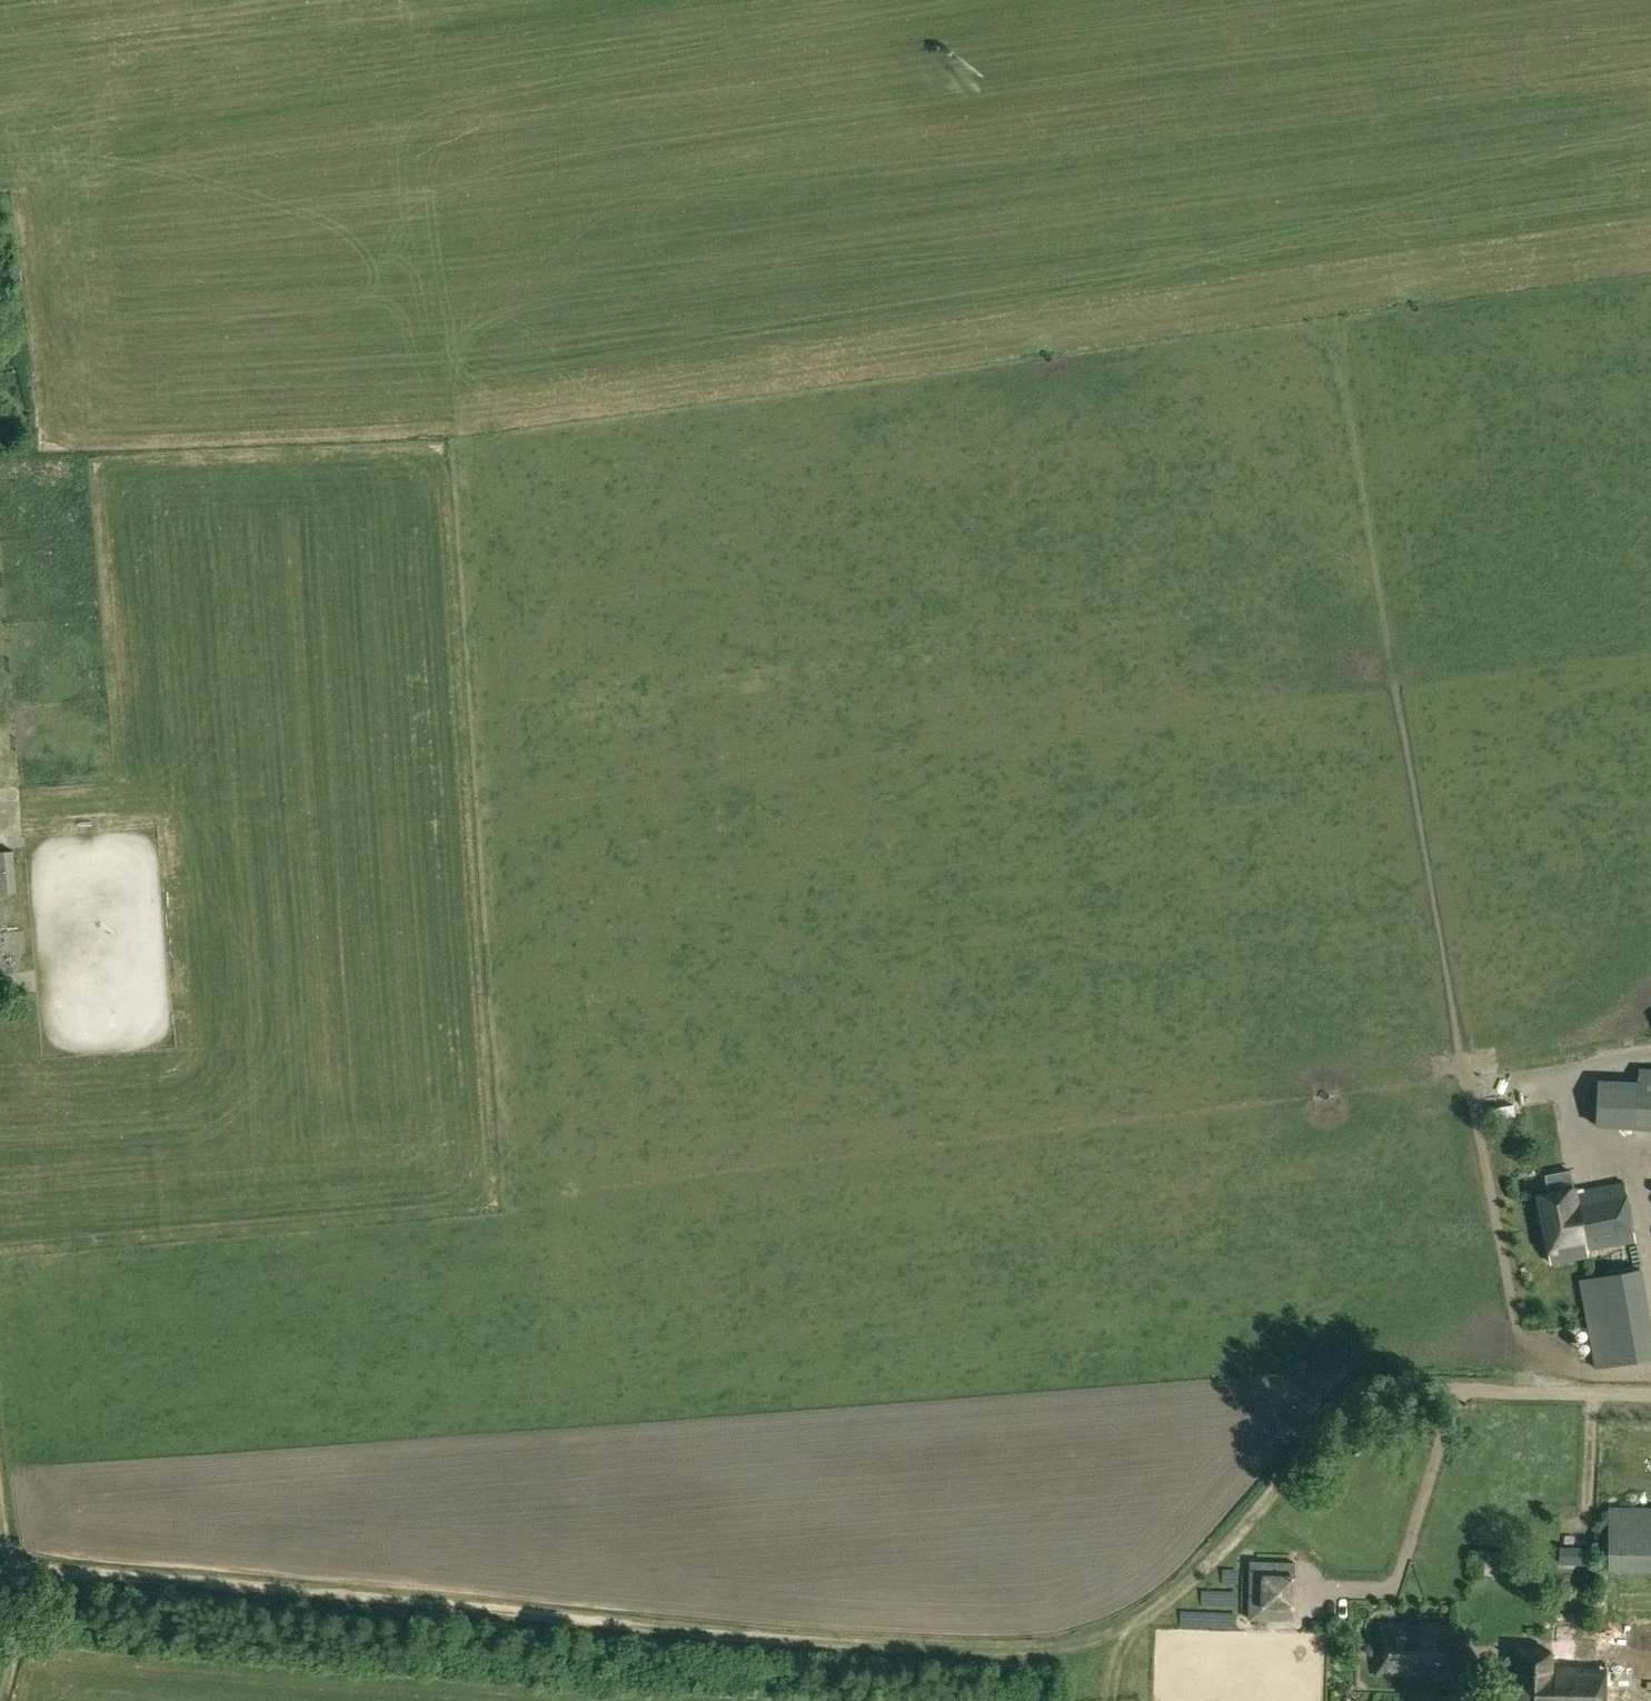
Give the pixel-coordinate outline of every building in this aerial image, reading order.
[(1638,1115),(1650,1116),(1650,1069),(1640,1069),(1638,1115)] [(1649,1238),(1638,1180),(1575,1191),(1575,1187),(1537,1194),(1551,1262),(1588,1255),(1587,1250),(1649,1238)] [(1643,1267),(1602,1274),(1619,1365),(1650,1359),(1650,1311),(1643,1267)] [(1609,1571),(1650,1572),(1650,1507),(1610,1507),(1609,1571)] [(1594,1546),(1557,1545),(1557,1570),(1593,1570),(1594,1546)] [(1250,1560),(1249,1619),(1294,1620),(1295,1561),(1250,1560)] [(1608,1575),(1607,1662),(1574,1660),(1575,1648),(1558,1647),(1558,1636),(1544,1635),(1544,1651),(1518,1650),(1516,1700),(1650,1700),(1650,1576),(1608,1575)] [(1454,1679),(1454,1625),(1378,1624),(1375,1673),(1432,1675),(1432,1679),(1454,1679)]
